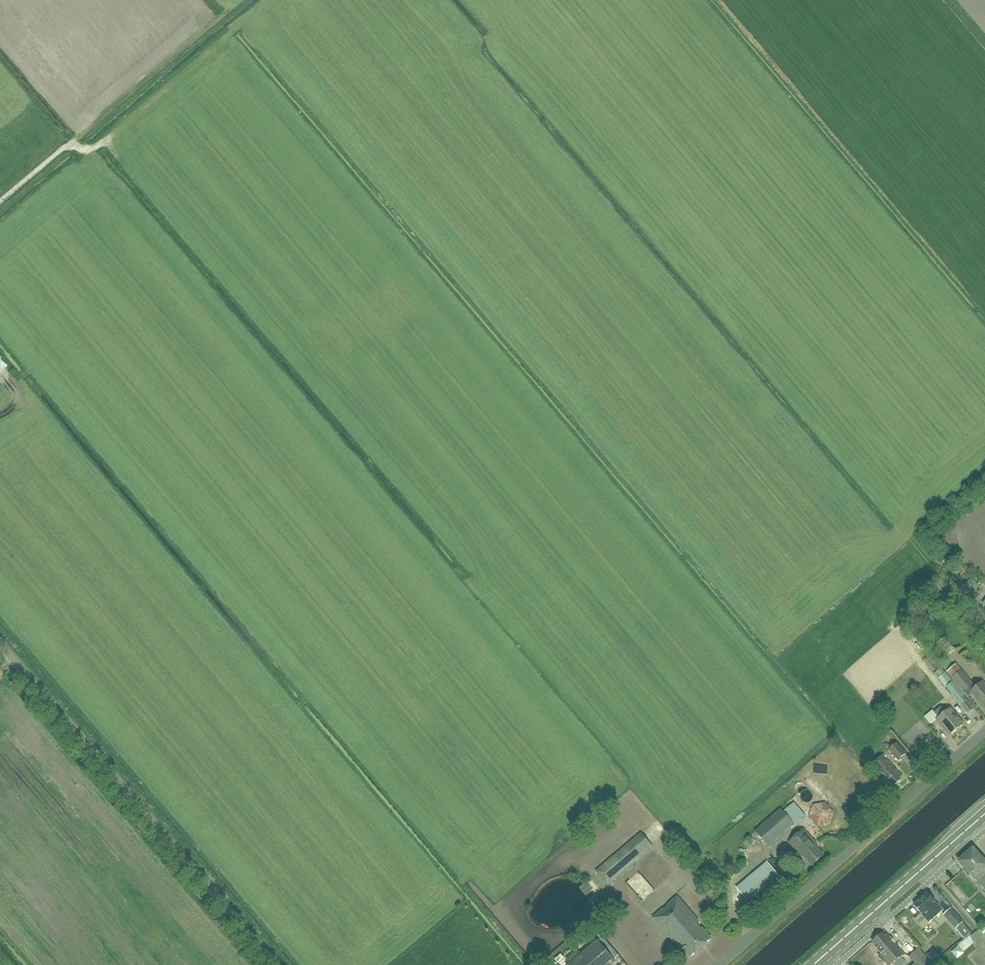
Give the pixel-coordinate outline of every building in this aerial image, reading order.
[(943,638),(936,645),(947,657),(954,650),(943,638)] [(940,666),(930,655),(923,661),(933,672),(940,666)] [(967,701),(963,696),(964,695),(942,667),(935,674),(946,688),(946,687),(962,706),(961,706),(967,714),(974,709),(967,701)] [(971,694),(984,711),(984,685),(982,682),(976,687),(961,671),(952,679),(968,696),(971,694)] [(950,736),(963,725),(950,708),(946,712),(942,707),(935,712),(939,717),(936,720),(950,736)] [(898,760),(906,754),(896,743),(889,750),(898,760)] [(899,778),(901,776),(883,755),(873,764),(887,781),(889,780),(894,786),(901,780),(899,778)] [(770,847),(805,816),(794,803),(784,812),(781,809),(755,831),(770,847)] [(829,824),(833,812),(825,803),(813,805),(809,816),(817,826),(829,824)] [(812,865),(823,855),(815,846),(817,844),(804,830),(789,843),(802,858),(804,856),(812,865)] [(607,884),(652,846),(641,833),(596,872),(607,884)] [(959,862),(965,868),(964,869),(974,880),(975,879),(984,890),(984,862),(973,849),(959,862)] [(748,901),(779,876),(767,862),(737,887),(748,901)] [(929,923),(942,910),(927,893),(914,905),(929,923)] [(689,956),(710,938),(702,929),(701,929),(696,923),(698,921),(678,897),(653,918),(679,948),(678,949),(682,955),(686,952),(689,956)] [(956,928),(962,922),(950,909),(943,915),(956,928)] [(971,932),(967,927),(960,933),(964,938),(971,932)] [(904,954),(887,934),(885,936),(883,933),(872,942),(878,949),(877,949),(881,954),(880,955),(888,964),(891,964),(904,954)] [(910,950),(916,947),(911,937),(905,940),(910,950)] [(616,963),(599,943),(573,964),(613,964),(616,963)] [(920,953),(912,960),(916,964),(930,964),(920,953)]
